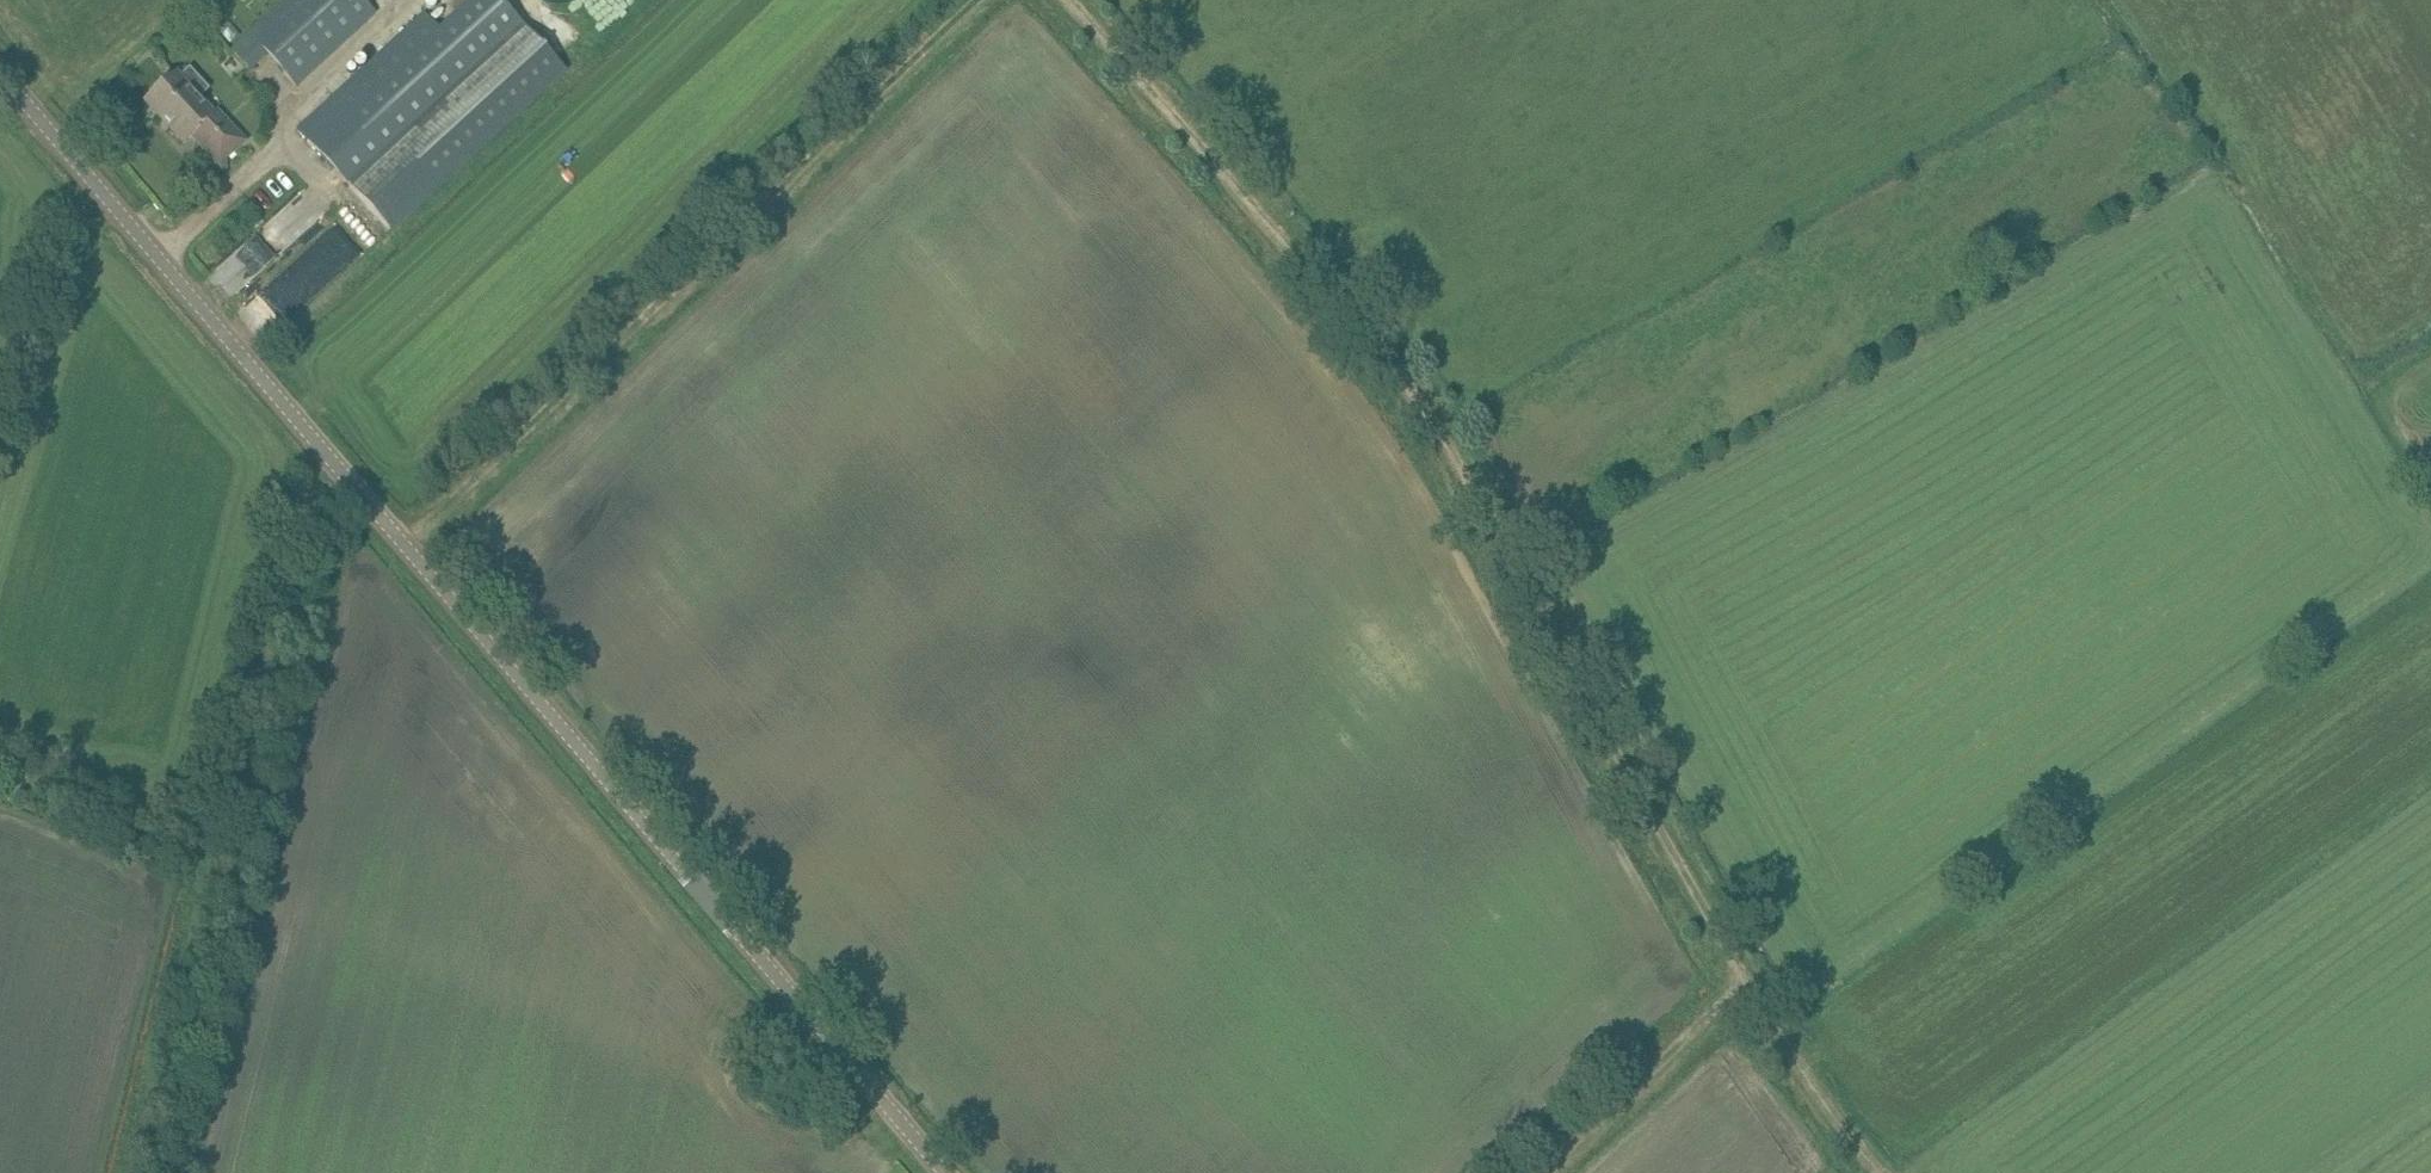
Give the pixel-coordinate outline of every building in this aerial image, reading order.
[(232,50),(250,70),(267,54),(296,86),(375,13),(363,1),(364,0),(287,0),(232,50)] [(297,130),(393,233),(567,72),(499,0),(472,0),(440,30),(424,13),(390,45),(383,38),(366,55),(372,61),(297,130)] [(176,75),(146,102),(184,144),(193,135),(219,164),(244,142),(216,112),(213,115),(176,75)] [(243,246),(261,265),(321,209),(304,190),(243,246)] [(335,228),(286,273),(310,300),(360,255),(335,228)]
